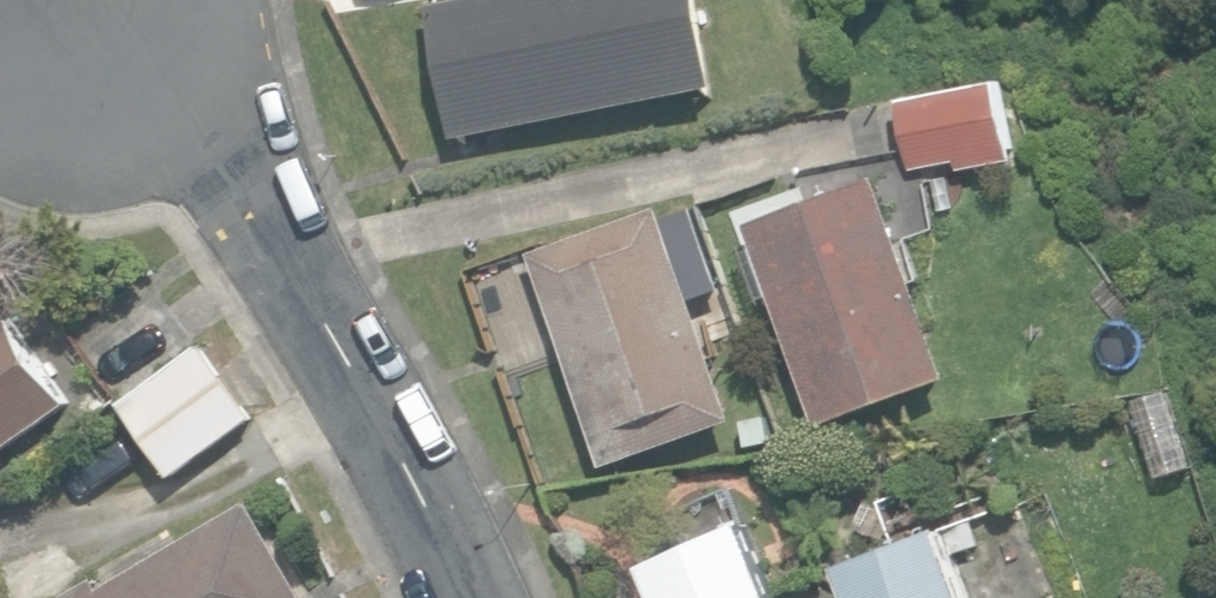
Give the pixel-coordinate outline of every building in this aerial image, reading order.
[(458,135),(642,99),(717,84),(700,0),(466,0),(433,6),(458,135)] [(960,160),(961,167),(1013,159),(1001,82),(904,98),(915,167),(960,160)] [(750,225),(823,425),(949,378),(876,178),(750,225)] [(534,256),(610,465),(642,453),(737,419),(662,210),(642,217),(534,256)] [(71,404),(0,304),(0,454),(71,404)] [(123,404),(175,475),(254,417),(203,346),(123,404)] [(249,503),(104,591),(96,578),(64,597),(307,597),(249,503)] [(752,520),(651,564),(666,597),(786,597),(752,520)] [(958,526),(861,563),(875,597),(985,597),(958,526)]
